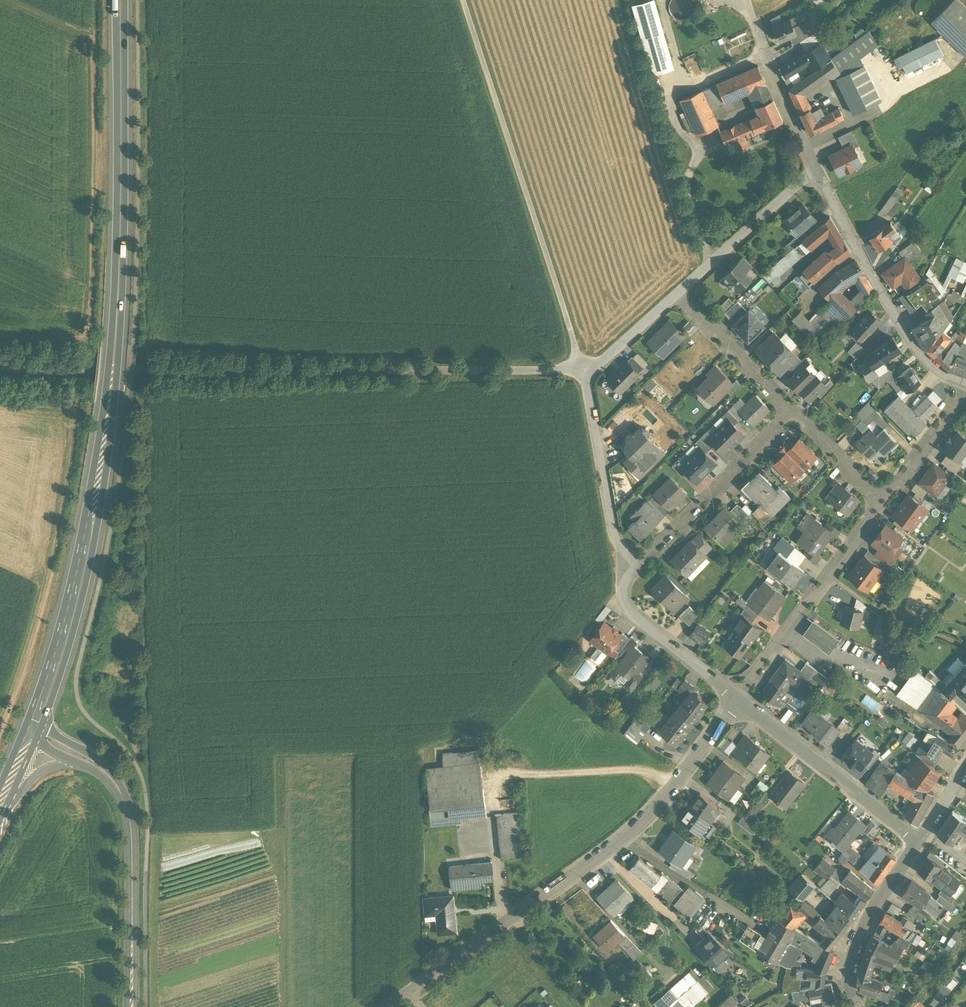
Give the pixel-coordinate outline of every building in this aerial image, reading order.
[(632,4),(653,75),(673,69),(653,0),(648,0),(632,4)] [(696,8),(694,3),(693,0),(672,0),(670,3),(669,8),(670,13),(673,18),(677,21),(682,22),(687,20),(692,18),(695,13),(696,8)] [(936,7),(935,3),(933,0),(932,0),(918,0),(916,4),(915,7),(916,11),(918,15),(922,17),(926,18),(929,17),(933,15),(935,11),(936,7)] [(931,22),(965,57),(965,7),(959,0),(953,0),(931,22)] [(790,19),(773,26),(779,42),(795,35),(796,35),(790,19)] [(812,25),(815,31),(822,27),(820,22),(812,25)] [(812,25),(802,32),(805,38),(813,33),(815,31),(812,25)] [(868,31),(842,50),(831,58),(815,70),(800,81),(789,89),(793,99),(802,93),(828,76),(836,77),(849,104),(853,112),(854,113),(880,101),(861,57),(878,44),(868,31)] [(796,35),(795,35),(799,41),(805,38),(802,32),(796,35)] [(800,41),(806,52),(819,43),(813,33),(800,41)] [(935,39),(898,57),(902,66),(906,73),(943,54),(935,39)] [(806,52),(804,53),(804,54),(810,62),(810,63),(815,70),(831,58),(826,52),(821,43),(819,43),(806,52)] [(804,54),(780,69),(784,78),(810,62),(804,54)] [(899,68),(902,66),(898,57),(894,59),(899,68)] [(758,66),(707,88),(716,106),(751,91),(766,84),(758,66)] [(796,75),(786,81),(789,89),(800,81),(796,75)] [(777,107),(766,84),(751,91),(761,114),(777,107)] [(707,88),(702,91),(710,109),(716,106),(707,88)] [(710,109),(702,91),(680,100),(696,136),(718,126),(710,109)] [(802,93),(793,99),(797,106),(806,102),(802,93)] [(806,102),(797,106),(800,113),(809,108),(806,102)] [(849,104),(839,109),(844,117),(853,112),(849,104)] [(777,107),(761,114),(762,117),(767,127),(783,120),(777,107)] [(823,116),(819,107),(810,111),(813,116),(815,115),(817,119),(823,116)] [(815,115),(813,116),(810,111),(809,108),(800,113),(810,133),(827,125),(823,116),(817,119),(815,115)] [(844,117),(839,109),(833,112),(837,120),(844,117)] [(823,116),(827,125),(837,120),(833,112),(823,116)] [(762,117),(721,135),(726,145),(734,142),(744,137),(767,127),(762,117)] [(851,131),(838,137),(844,149),(852,145),(853,148),(859,146),(851,131)] [(744,137),(734,142),(738,152),(739,151),(740,154),(749,150),(748,147),(749,147),(744,137)] [(844,149),(830,156),(839,175),(861,164),(853,148),(852,145),(844,149)] [(859,146),(853,148),(861,164),(867,161),(859,146)] [(891,195),(880,211),(886,215),(897,199),(902,191),(897,187),(891,195)] [(803,204),(783,221),(790,229),(791,228),(797,235),(795,236),(796,236),(813,221),(814,221),(807,214),(809,212),(803,204)] [(840,235),(829,217),(803,239),(811,249),(828,234),(832,241),(840,235)] [(813,221),(796,236),(800,241),(817,226),(813,221)] [(890,222),(870,237),(879,250),(885,246),(886,248),(889,246),(888,244),(892,241),(888,235),(896,229),(890,222)] [(897,231),(896,232),(901,238),(906,232),(909,228),(905,225),(897,231)] [(897,231),(896,229),(888,235),(892,241),(888,244),(889,246),(892,250),(901,238),(896,232),(897,231)] [(840,235),(832,241),(835,247),(843,240),(840,235)] [(800,241),(796,236),(787,244),(791,249),(800,241)] [(811,249),(803,239),(794,247),(802,256),(811,249)] [(835,247),(829,251),(837,261),(850,252),(843,240),(835,247)] [(914,241),(899,252),(904,259),(905,258),(907,261),(921,251),(914,241)] [(794,247),(785,255),(771,268),(776,275),(778,277),(802,256),(794,247)] [(829,251),(825,251),(804,270),(797,276),(808,288),(832,265),(837,261),(829,251)] [(743,257),(722,277),(737,292),(752,278),(745,272),(752,266),(743,257)] [(904,259),(883,274),(893,287),(906,278),(913,287),(920,282),(922,281),(907,261),(905,258),(904,259)] [(944,284),(952,288),(957,278),(965,282),(965,279),(965,264),(957,259),(944,284)] [(855,261),(837,271),(845,283),(855,278),(863,274),(855,261)] [(771,268),(762,276),(768,282),(770,280),(776,275),(771,268)] [(837,271),(820,288),(831,298),(818,312),(826,320),(834,329),(855,308),(847,301),(838,292),(846,284),(845,283),(837,271)] [(873,290),(863,274),(855,278),(861,288),(864,293),(861,296),(864,299),(873,290)] [(778,277),(776,275),(770,280),(775,286),(781,280),(778,277)] [(922,281),(920,282),(913,287),(900,297),(910,312),(923,303),(927,300),(928,301),(938,294),(940,293),(928,276),(922,281)] [(864,293),(861,288),(847,301),(855,308),(862,301),(860,298),(861,296),(864,293)] [(961,303),(947,293),(944,299),(941,300),(937,304),(953,315),(958,308),(961,303)] [(938,294),(928,301),(927,300),(923,303),(928,310),(937,304),(941,300),(938,294)] [(728,298),(716,310),(722,316),(724,313),(734,304),(728,298)] [(737,301),(724,313),(734,323),(747,311),(737,301)] [(928,310),(926,312),(929,317),(912,328),(926,349),(941,330),(947,323),(953,315),(937,304),(928,310)] [(748,310),(732,325),(748,341),(764,326),(748,310)] [(869,310),(858,323),(858,324),(851,331),(858,337),(862,341),(880,320),(869,310)] [(817,345),(825,337),(816,329),(808,321),(809,320),(800,311),(791,320),(817,345)] [(809,320),(808,321),(816,329),(826,320),(818,312),(809,320)] [(834,329),(826,320),(816,329),(825,337),(834,329)] [(669,321),(647,343),(655,351),(657,348),(664,356),(677,343),(684,336),(683,335),(669,321)] [(769,328),(759,338),(763,343),(774,332),(769,328)] [(941,330),(926,349),(934,357),(940,350),(950,337),(941,330)] [(858,337),(851,331),(849,334),(855,340),(858,337)] [(686,332),(683,335),(684,336),(677,343),(682,347),(692,338),(686,332)] [(797,356),(774,332),(763,343),(756,349),(780,374),(787,367),(797,356)] [(963,333),(961,332),(956,340),(961,343),(965,335),(963,334),(964,333),(963,333)] [(892,337),(879,346),(879,347),(869,354),(868,354),(872,360),(878,356),(881,362),(882,361),(887,357),(887,358),(900,349),(892,337)] [(856,342),(848,351),(855,358),(856,357),(863,349),(856,342)] [(945,355),(940,361),(948,369),(957,352),(960,346),(955,342),(945,355)] [(961,343),(960,346),(957,352),(965,357),(965,345),(961,343)] [(863,349),(856,357),(860,362),(866,356),(866,355),(868,354),(869,354),(863,349)] [(945,355),(940,350),(934,357),(940,361),(945,355)] [(957,352),(948,369),(963,375),(965,368),(965,357),(957,352)] [(648,364),(638,354),(633,359),(643,369),(648,364)] [(878,356),(872,360),(868,354),(866,355),(866,356),(868,359),(861,364),(859,365),(869,379),(872,378),(880,372),(879,370),(885,366),(882,361),(881,362),(878,356)] [(797,356),(787,367),(791,371),(792,370),(801,361),(797,356)] [(801,361),(792,370),(796,374),(804,366),(805,367),(809,362),(805,357),(801,361)] [(627,361),(607,380),(620,393),(639,374),(627,361)] [(804,366),(796,374),(788,381),(798,391),(799,390),(814,376),(805,367),(804,366)] [(885,366),(879,370),(880,372),(872,378),(881,386),(886,379),(892,372),(885,366)] [(901,373),(896,376),(906,391),(910,388),(912,391),(915,389),(914,386),(920,382),(910,367),(901,373)] [(894,368),(892,371),(892,372),(886,379),(890,382),(895,376),(896,376),(901,373),(894,368)] [(717,369),(698,389),(713,404),(726,392),(733,384),(732,384),(717,369)] [(814,376),(799,390),(809,400),(817,392),(824,384),(824,383),(815,375),(814,376)] [(824,384),(817,392),(821,396),(833,383),(829,378),(824,383),(824,384)] [(620,393),(607,380),(607,381),(604,381),(602,382),(603,385),(604,386),(607,386),(614,394),(614,396),(616,398),(618,398),(620,396),(620,394),(619,394),(620,393)] [(736,380),(732,384),(733,384),(726,392),(730,396),(740,385),(736,380)] [(747,403),(739,411),(753,426),(769,410),(755,395),(747,403)] [(913,410),(898,395),(884,410),(912,438),(914,436),(915,437),(916,436),(915,435),(927,423),(923,420),(913,410)] [(927,396),(913,410),(923,420),(937,406),(927,396)] [(742,397),(733,406),(739,412),(739,411),(747,403),(742,397)] [(850,422),(854,426),(861,420),(873,408),(867,402),(855,414),(857,415),(850,422)] [(739,412),(733,406),(729,410),(740,421),(744,417),(739,412)] [(873,408),(861,420),(866,426),(874,419),(879,414),(873,408)] [(738,421),(728,410),(721,417),(725,421),(727,419),(734,425),(738,421)] [(888,424),(879,414),(874,419),(882,428),(883,427),(884,428),(888,424)] [(734,425),(727,419),(725,421),(718,429),(734,445),(744,435),(734,425)] [(866,426),(861,420),(854,426),(863,435),(870,428),(876,434),(882,428),(874,419),(866,426)] [(882,428),(876,434),(870,428),(863,435),(855,443),(870,458),(879,449),(884,454),(897,442),(884,428),(883,427),(882,428)] [(639,428),(633,435),(632,435),(629,434),(627,437),(627,440),(629,442),(625,446),(625,450),(631,456),(649,438),(648,437),(649,436),(649,432),(645,428),(641,429),(640,429),(639,428)] [(710,436),(708,438),(715,444),(725,454),(734,445),(718,429),(710,436)] [(706,432),(700,439),(710,449),(715,444),(708,438),(710,436),(706,432)] [(953,437),(951,436),(946,442),(948,444),(944,450),(948,453),(959,461),(960,460),(965,451),(965,438),(957,432),(953,437)] [(631,456),(624,463),(629,468),(630,466),(641,477),(660,458),(664,453),(660,449),(649,438),(631,456)] [(700,439),(699,438),(692,445),(697,449),(699,447),(705,454),(710,449),(700,439)] [(799,440),(791,447),(788,444),(783,448),(803,468),(811,461),(807,458),(812,453),(799,440)] [(705,454),(699,447),(697,449),(689,456),(706,473),(715,463),(705,454)] [(803,468),(783,448),(778,453),(782,457),(774,464),(788,478),(792,473),(796,476),(803,468)] [(959,461),(948,453),(941,461),(955,472),(963,462),(960,460),(959,461)] [(706,473),(689,456),(682,464),(680,466),(686,473),(696,483),(706,473)] [(682,464),(678,460),(671,467),(682,477),(686,473),(680,466),(682,464)] [(933,464),(919,483),(935,496),(950,476),(933,464)] [(776,489),(759,472),(743,488),(758,503),(760,505),(761,504),(772,516),(790,498),(779,486),(776,489)] [(670,479),(654,495),(670,511),(686,495),(670,479)] [(858,499),(838,483),(827,497),(848,513),(858,499)] [(924,499),(915,493),(912,497),(921,504),(924,499)] [(670,511),(654,495),(648,501),(654,507),(664,516),(670,511)] [(912,497),(909,495),(905,502),(903,501),(900,505),(918,518),(926,508),(921,504),(912,497)] [(641,518),(637,522),(636,521),(635,522),(629,528),(640,540),(659,520),(650,511),(652,509),(645,502),(635,513),(641,518)] [(772,516),(761,504),(760,505),(752,513),(764,525),(772,516)] [(918,518),(900,505),(897,508),(899,510),(894,516),(905,524),(910,528),(918,518)] [(752,519),(739,506),(731,514),(738,521),(737,522),(744,528),(752,519)] [(664,516),(654,507),(652,509),(650,511),(659,520),(664,516)] [(724,507),(708,524),(703,529),(713,538),(723,548),(736,535),(730,529),(737,522),(738,521),(731,514),(724,507)] [(630,518),(635,522),(636,521),(637,522),(641,518),(635,513),(630,518)] [(826,527),(808,514),(805,519),(804,519),(803,520),(804,520),(798,529),(804,533),(798,542),(811,551),(817,555),(818,555),(824,546),(823,545),(832,533),(833,532),(826,527)] [(905,524),(896,518),(892,522),(901,529),(905,524)] [(841,531),(829,522),(826,527),(833,532),(832,533),(837,536),(841,531)] [(902,537),(885,525),(872,542),(880,547),(890,555),(890,554),(902,537)] [(711,547),(699,535),(691,543),(703,554),(702,554),(703,555),(711,547)] [(794,546),(781,536),(773,548),(778,551),(786,557),(794,546)] [(691,542),(672,561),(686,575),(699,562),(697,560),(702,554),(703,554),(691,543),(691,542)] [(890,555),(880,547),(874,555),(879,558),(889,566),(895,557),(890,554),(890,555)] [(874,555),(867,550),(864,555),(875,564),(879,558),(874,555)] [(786,557),(778,551),(766,567),(792,587),(804,570),(786,557)] [(811,551),(807,556),(817,563),(821,557),(818,555),(817,555),(811,551)] [(864,555),(848,576),(867,591),(883,569),(875,564),(864,555)] [(687,598),(665,577),(652,589),(660,597),(660,596),(675,610),(687,598)] [(748,603),(747,603),(759,612),(768,619),(785,596),(764,581),(748,603)] [(748,603),(739,596),(735,602),(744,608),(747,603),(748,603)] [(866,606),(856,599),(854,609),(862,611),(864,612),(866,606)] [(891,603),(886,599),(882,604),(888,608),(891,603)] [(759,612),(747,603),(744,608),(756,617),(759,612)] [(599,617),(604,621),(612,611),(607,607),(599,617)] [(698,615),(689,607),(679,617),(689,626),(690,625),(698,615)] [(854,609),(845,607),(840,623),(857,628),(862,611),(854,609)] [(756,617),(744,608),(740,613),(742,615),(743,615),(752,622),(756,617)] [(740,635),(733,643),(729,640),(725,646),(740,657),(754,639),(752,638),(760,627),(752,622),(743,615),(742,615),(732,629),(740,635)] [(838,639),(813,621),(804,634),(828,652),(838,639)] [(620,635),(604,623),(600,628),(599,627),(596,627),(594,630),(595,633),(590,640),(607,653),(611,647),(620,636),(620,635)] [(702,629),(697,625),(695,629),(689,636),(701,644),(709,634),(702,629)] [(629,639),(621,633),(620,635),(620,636),(611,647),(618,653),(629,639)] [(618,653),(623,658),(633,646),(634,646),(638,642),(631,637),(629,639),(618,653)] [(634,646),(633,646),(623,658),(616,668),(628,677),(635,683),(642,676),(638,672),(649,658),(634,646)] [(892,646),(888,655),(895,658),(899,649),(892,646)] [(954,675),(965,663),(958,657),(948,669),(954,675)] [(793,666),(785,660),(786,661),(780,669),(779,668),(770,681),(771,681),(764,691),(765,700),(775,707),(790,688),(798,694),(808,677),(800,671),(798,669),(798,670),(792,667),(793,666)] [(822,675),(806,663),(800,671),(808,677),(811,679),(812,677),(817,681),(822,675)] [(965,663),(954,675),(946,685),(953,692),(956,689),(965,699),(965,664),(965,663)] [(628,677),(616,668),(610,675),(622,684),(628,677)] [(898,694),(911,703),(920,691),(924,694),(932,683),(925,677),(916,669),(898,694)] [(932,683),(938,688),(942,682),(930,671),(925,677),(932,683)] [(628,677),(622,684),(630,690),(635,683),(628,677)] [(655,690),(660,680),(655,677),(649,687),(655,690)] [(695,688),(685,679),(677,689),(687,697),(691,691),(692,691),(695,688)] [(946,685),(943,682),(938,688),(948,698),(953,692),(946,685)] [(938,688),(932,683),(924,694),(915,706),(943,727),(948,720),(950,721),(954,716),(949,713),(956,705),(948,698),(938,688)] [(698,694),(695,694),(692,691),(691,691),(687,697),(684,701),(700,714),(702,711),(703,707),(706,703),(701,698),(700,696),(698,694)] [(920,691),(911,703),(915,706),(924,694),(920,691)] [(700,714),(684,701),(676,710),(691,722),(695,718),(698,716),(700,714)] [(963,712),(956,705),(949,713),(954,716),(957,719),(963,712)] [(669,719),(659,731),(676,744),(693,723),(691,722),(676,710),(669,719)] [(836,727),(814,711),(810,717),(808,715),(802,723),(816,733),(815,735),(828,745),(836,734),(839,729),(836,727)] [(950,721),(948,720),(943,727),(950,732),(951,731),(954,733),(963,740),(965,736),(965,714),(963,712),(957,719),(954,716),(950,721)] [(640,714),(624,734),(637,743),(652,723),(640,714)] [(655,728),(659,731),(669,719),(665,715),(655,728)] [(928,725),(919,719),(915,725),(924,731),(928,725)] [(841,721),(836,727),(839,729),(836,734),(841,738),(849,727),(841,721)] [(909,732),(902,741),(911,748),(918,739),(909,732)] [(954,733),(947,741),(959,748),(963,740),(954,733)] [(927,752),(924,750),(920,756),(933,766),(943,750),(954,757),(959,748),(947,741),(937,735),(927,752)] [(731,742),(724,736),(717,744),(724,750),(731,742)] [(751,740),(746,736),(734,752),(756,769),(768,753),(751,739),(751,740)] [(872,752),(856,740),(844,756),(849,759),(847,761),(854,766),(855,764),(860,768),(863,763),(872,752)] [(731,742),(724,750),(729,754),(736,745),(731,741),(731,742)] [(872,752),(863,763),(869,768),(880,754),(874,749),(872,752)] [(479,750),(452,753),(454,767),(480,765),(479,750)] [(452,753),(443,754),(444,768),(454,767),(452,753)] [(940,772),(921,757),(914,767),(933,781),(940,772)] [(723,761),(707,783),(728,798),(737,786),(744,777),(723,761)] [(906,777),(895,771),(880,762),(876,770),(866,784),(880,795),(887,784),(909,795),(911,794),(916,785),(908,781),(908,779),(906,777)] [(444,768),(426,770),(430,807),(429,808),(431,825),(457,822),(456,816),(486,813),(485,802),(484,802),(480,765),(454,767),(444,768)] [(933,781),(914,767),(906,777),(908,779),(908,781),(916,785),(926,791),(927,790),(933,781)] [(789,771),(770,795),(771,795),(786,807),(804,783),(789,771)] [(758,786),(765,791),(769,786),(762,782),(758,786)] [(926,791),(916,785),(911,794),(916,796),(915,797),(914,797),(914,798),(912,798),(908,805),(910,806),(923,813),(933,794),(926,791)] [(737,786),(728,798),(734,803),(743,791),(737,786)] [(765,791),(747,815),(753,820),(756,815),(771,795),(770,795),(765,791)] [(719,807),(700,793),(690,806),(709,820),(719,807)] [(709,820),(690,806),(681,818),(693,828),(700,833),(702,830),(709,820)] [(923,813),(910,806),(904,816),(917,825),(923,813)] [(725,812),(719,807),(709,820),(716,825),(725,812)] [(952,812),(937,835),(952,845),(963,828),(965,823),(965,821),(952,812)] [(519,813),(496,815),(500,859),(518,857),(517,845),(522,844),(519,813)] [(855,819),(849,814),(835,830),(838,832),(831,840),(830,841),(841,851),(858,831),(861,833),(864,830),(866,827),(866,826),(856,818),(855,819)] [(756,815),(753,820),(771,834),(775,830),(756,815)] [(757,827),(742,816),(738,823),(752,833),(757,827)] [(693,828),(681,818),(677,824),(689,833),(693,828)] [(716,825),(709,820),(702,830),(708,835),(716,825)] [(879,829),(870,821),(866,826),(866,827),(864,830),(872,837),(879,829)] [(833,828),(826,836),(831,840),(838,832),(835,830),(833,828)] [(696,845),(673,829),(659,850),(673,860),(678,863),(682,866),(683,865),(679,862),(684,853),(688,856),(689,855),(696,845)] [(875,843),(862,857),(867,861),(869,859),(866,857),(870,853),(873,855),(879,847),(875,843)] [(854,851),(848,846),(838,859),(844,864),(848,859),(854,851)] [(870,853),(866,857),(869,859),(867,861),(860,869),(868,876),(885,852),(879,847),(873,855),(870,853)] [(854,851),(848,859),(852,862),(858,854),(854,851)] [(885,852),(868,876),(878,883),(895,859),(885,852)] [(943,862),(930,852),(927,857),(940,866),(943,862)] [(688,856),(684,853),(679,862),(683,865),(687,867),(693,858),(689,855),(688,856)] [(862,857),(858,854),(852,862),(860,869),(867,861),(862,857)] [(660,874),(638,856),(629,868),(651,886),(660,874)] [(927,857),(918,871),(931,879),(931,880),(940,867),(940,866),(927,857)] [(836,870),(823,859),(814,869),(827,880),(831,876),(836,870)] [(687,867),(683,865),(682,866),(678,863),(673,860),(669,865),(684,875),(689,869),(687,867)] [(491,862),(450,867),(452,889),(481,886),(480,880),(493,879),(491,862)] [(940,867),(931,880),(931,879),(931,880),(942,889),(949,895),(950,894),(959,882),(947,873),(946,873),(940,867)] [(850,871),(845,877),(852,882),(857,877),(850,871)] [(685,890),(662,872),(660,874),(651,886),(674,904),(685,890)] [(815,885),(802,874),(789,889),(802,900),(815,885)] [(831,876),(827,880),(820,888),(829,896),(839,882),(838,882),(831,876)] [(852,882),(845,877),(842,881),(840,883),(845,887),(850,884),(852,882)] [(863,881),(857,877),(852,882),(850,884),(858,891),(856,893),(859,895),(865,900),(873,890),(862,881),(863,881)] [(619,881),(607,891),(606,889),(597,897),(614,915),(634,897),(619,881)] [(925,891),(911,881),(900,896),(909,902),(910,900),(915,904),(916,905),(918,901),(925,892),(925,891)] [(845,887),(845,888),(854,895),(856,893),(858,891),(850,884),(845,887)] [(685,890),(674,904),(687,915),(701,897),(688,887),(685,890)] [(949,895),(942,889),(938,894),(951,904),(955,898),(950,894),(949,895)] [(925,892),(918,901),(923,905),(930,896),(925,892)] [(859,895),(854,901),(843,893),(836,902),(837,903),(837,904),(845,910),(844,911),(853,919),(865,900),(859,895)] [(453,895),(423,899),(425,915),(426,915),(426,912),(436,911),(438,934),(457,932),(453,895)] [(958,910),(940,895),(936,900),(942,905),(951,911),(951,912),(954,915),(958,910)] [(936,900),(930,896),(923,905),(932,912),(935,914),(942,905),(936,900)] [(701,897),(687,915),(692,919),(706,901),(701,897)] [(820,915),(803,901),(798,908),(797,908),(805,915),(813,922),(820,915)] [(923,905),(918,901),(916,905),(915,904),(912,908),(920,913),(929,919),(932,912),(923,905)] [(798,908),(790,902),(776,918),(794,928),(800,921),(805,915),(797,908),(798,908)] [(837,904),(828,914),(831,916),(827,921),(841,933),(853,919),(844,911),(845,910),(837,904)] [(901,910),(892,904),(888,911),(898,916),(901,910)] [(951,911),(942,905),(935,914),(944,921),(951,912),(951,911)] [(912,908),(911,908),(907,914),(913,918),(926,924),(929,919),(920,913),(912,908)] [(899,923),(885,914),(880,922),(887,927),(901,936),(906,928),(899,923)] [(827,921),(820,915),(813,922),(827,934),(835,941),(841,933),(827,921)] [(912,922),(903,916),(899,923),(906,928),(907,929),(912,922)] [(641,917),(637,927),(642,929),(641,932),(653,937),(659,925),(641,917)] [(794,928),(776,918),(769,930),(785,938),(791,941),(801,947),(808,936),(801,932),(799,930),(794,928)] [(611,920),(593,936),(607,951),(625,935),(611,920)] [(800,921),(794,928),(799,930),(800,928),(803,923),(800,921)] [(754,929),(743,922),(736,935),(747,942),(755,931),(754,929)] [(887,927),(880,922),(876,931),(884,934),(887,927)] [(755,931),(747,942),(757,949),(765,936),(756,930),(755,931)] [(757,949),(756,952),(779,963),(791,941),(785,938),(769,930),(757,949)] [(710,934),(695,948),(714,968),(715,968),(719,973),(728,964),(724,960),(732,952),(710,934)] [(827,934),(820,943),(828,949),(835,941),(827,934)] [(618,943),(634,960),(642,953),(626,935),(618,943)] [(820,943),(808,936),(801,947),(803,948),(819,958),(818,960),(820,961),(828,965),(833,952),(828,949),(820,943)] [(895,940),(891,947),(883,943),(884,942),(873,936),(867,950),(893,961),(894,960),(895,960),(903,946),(906,947),(910,941),(900,936),(897,942),(895,940)] [(800,966),(798,965),(799,963),(795,961),(803,948),(801,947),(791,941),(779,963),(784,965),(787,966),(797,968),(798,968),(800,966)] [(893,961),(867,950),(861,967),(870,970),(872,963),(875,963),(890,969),(891,969),(893,961)] [(828,965),(820,961),(816,971),(825,972),(828,965)] [(635,969),(648,986),(656,980),(642,963),(635,969)] [(802,977),(795,977),(797,968),(787,966),(785,975),(783,988),(782,994),(799,991),(802,977)] [(870,970),(861,967),(859,974),(868,977),(870,970)] [(798,968),(797,968),(795,977),(802,977),(799,991),(802,990),(808,989),(815,987),(824,986),(824,981),(825,972),(816,971),(798,968)] [(694,969),(669,991),(677,1000),(683,994),(697,983),(707,994),(709,996),(719,987),(713,980),(711,982),(706,976),(703,979),(694,969)] [(868,977),(859,974),(858,975),(857,986),(858,987),(857,990),(876,997),(877,997),(878,992),(882,982),(868,977)] [(893,985),(882,982),(878,992),(888,995),(890,989),(897,991),(892,1005),(894,1006),(900,989),(893,985)] [(697,983),(683,994),(694,1006),(707,994),(697,983)] [(824,986),(815,987),(808,989),(810,999),(813,998),(821,997),(823,1006),(836,1003),(831,984),(824,986)] [(947,995),(951,990),(945,986),(941,992),(947,995)] [(808,989),(802,990),(804,1000),(805,1000),(810,999),(808,989)] [(886,1001),(886,1003),(892,1005),(897,991),(890,989),(886,1001)] [(799,991),(792,992),(794,1002),(804,1000),(802,990),(799,991)] [(946,997),(939,990),(934,996),(941,1002),(946,997)] [(677,1000),(669,991),(654,1004),(657,1006),(693,1006),(694,1006),(683,994),(677,1000)] [(888,995),(878,992),(877,997),(876,997),(876,998),(886,1001),(888,995)] [(717,1006),(733,1006),(737,1003),(730,995),(717,1006)] [(745,997),(741,1002),(746,1006),(750,1001),(745,997)]
